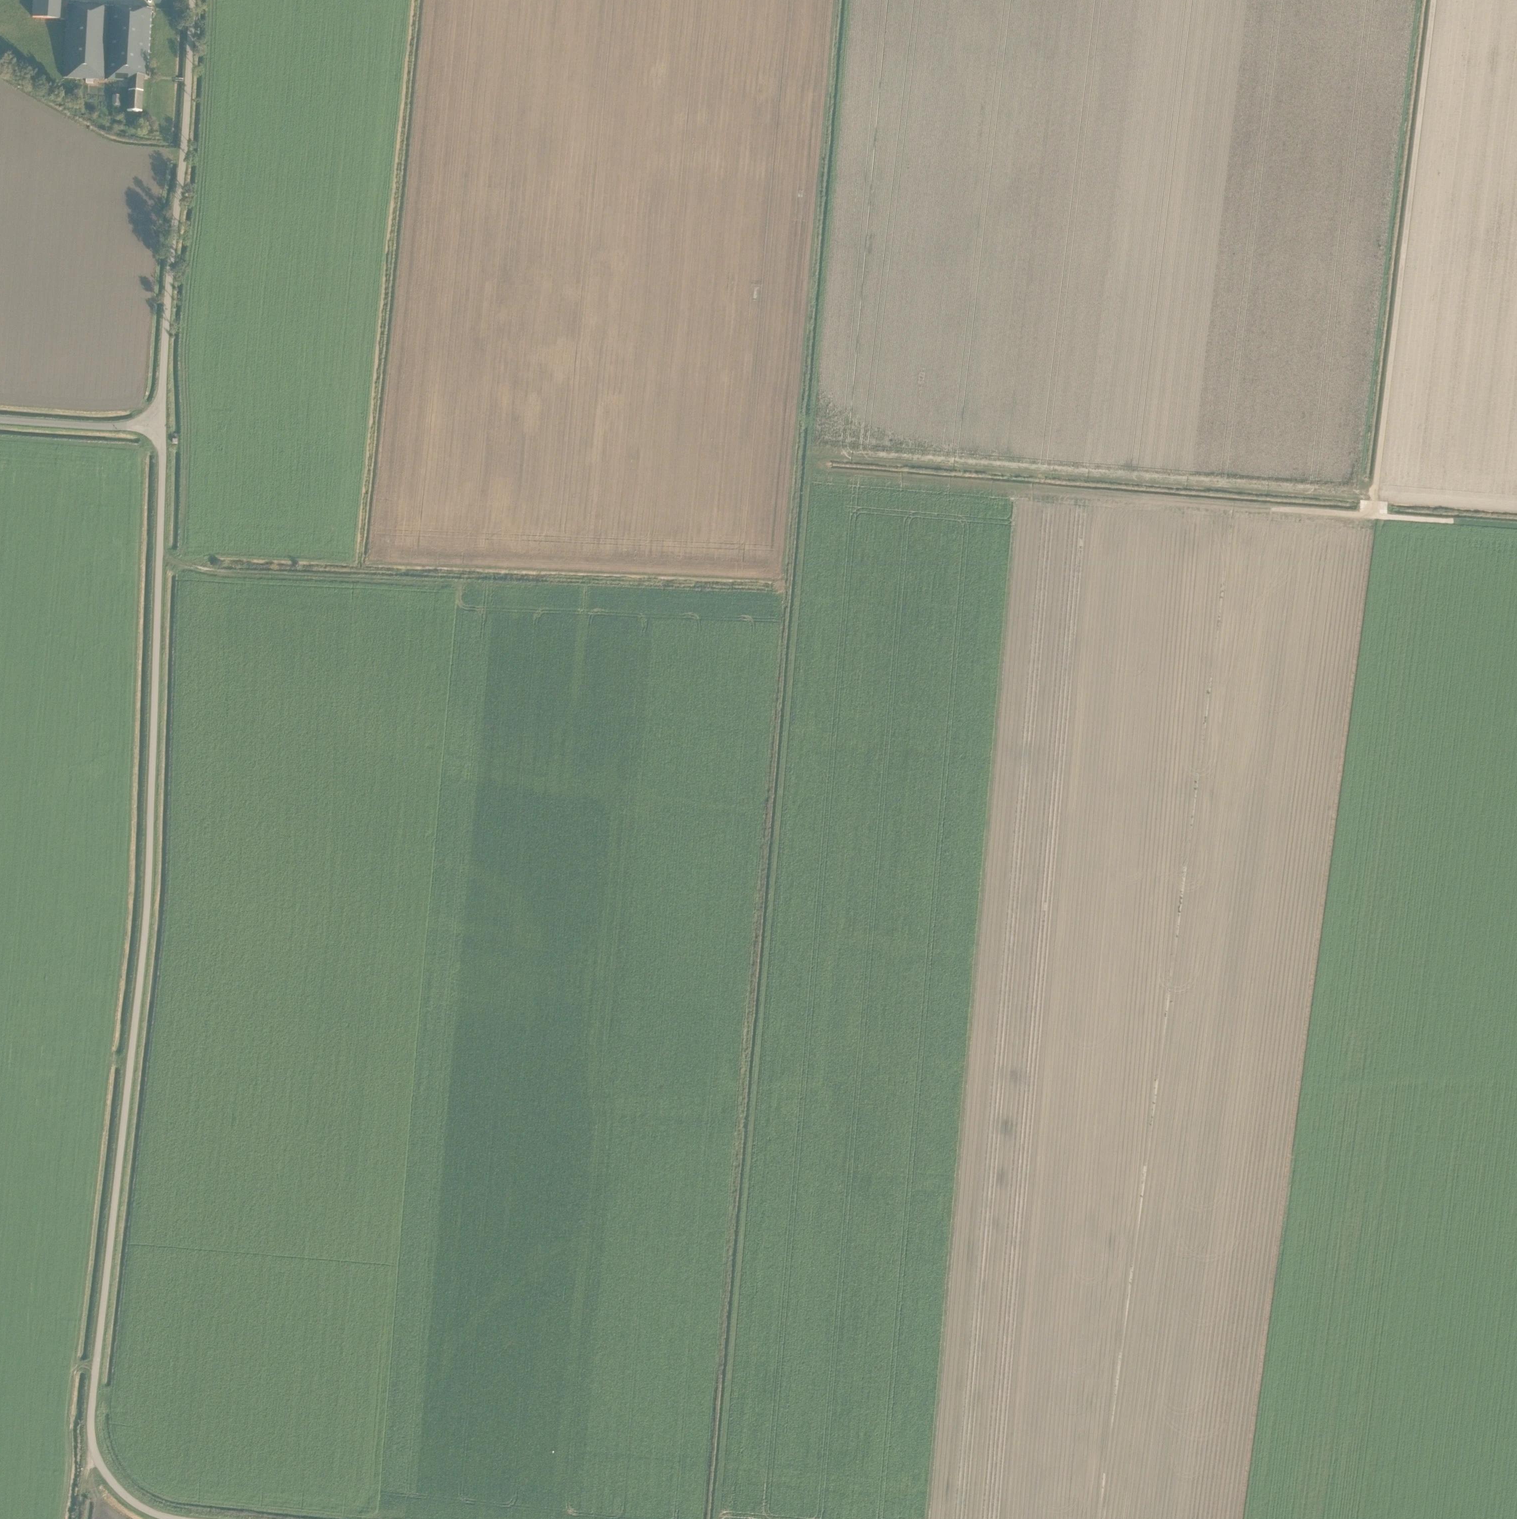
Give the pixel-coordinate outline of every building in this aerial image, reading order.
[(66,19),(63,78),(129,81),(128,110),(142,111),(144,75),(148,75),(152,9),(68,5),(68,10),(64,10),(64,0),(34,0),(33,17),(66,19)]
